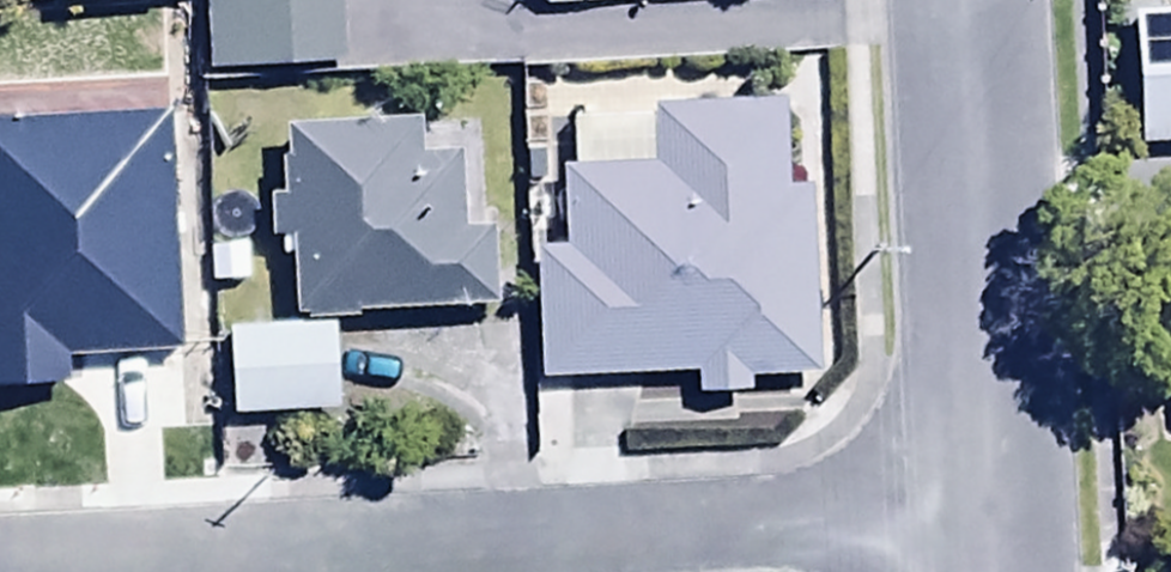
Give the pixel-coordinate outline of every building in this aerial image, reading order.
[(203,66),(345,58),(342,0),(202,0),(203,66)] [(1126,8),(1131,141),(1170,139),(1170,6),(1126,8)] [(129,296),(130,94),(187,95),(187,9),(119,9),(119,38),(18,38),(18,69),(0,69),(0,104),(18,104),(18,178),(0,178),(0,295),(129,296)] [(531,244),(536,374),(692,369),(693,393),(747,391),(746,372),(814,369),(808,181),(785,182),(782,94),(571,101),(573,162),(557,163),(560,243),(531,244)] [(413,114),(277,115),(278,186),(265,186),(265,229),(287,229),(287,314),(354,314),(354,301),(494,300),(494,222),(459,222),(458,154),(413,155),(413,114)] [(227,323),(229,411),(333,408),(330,320),(227,323)]
